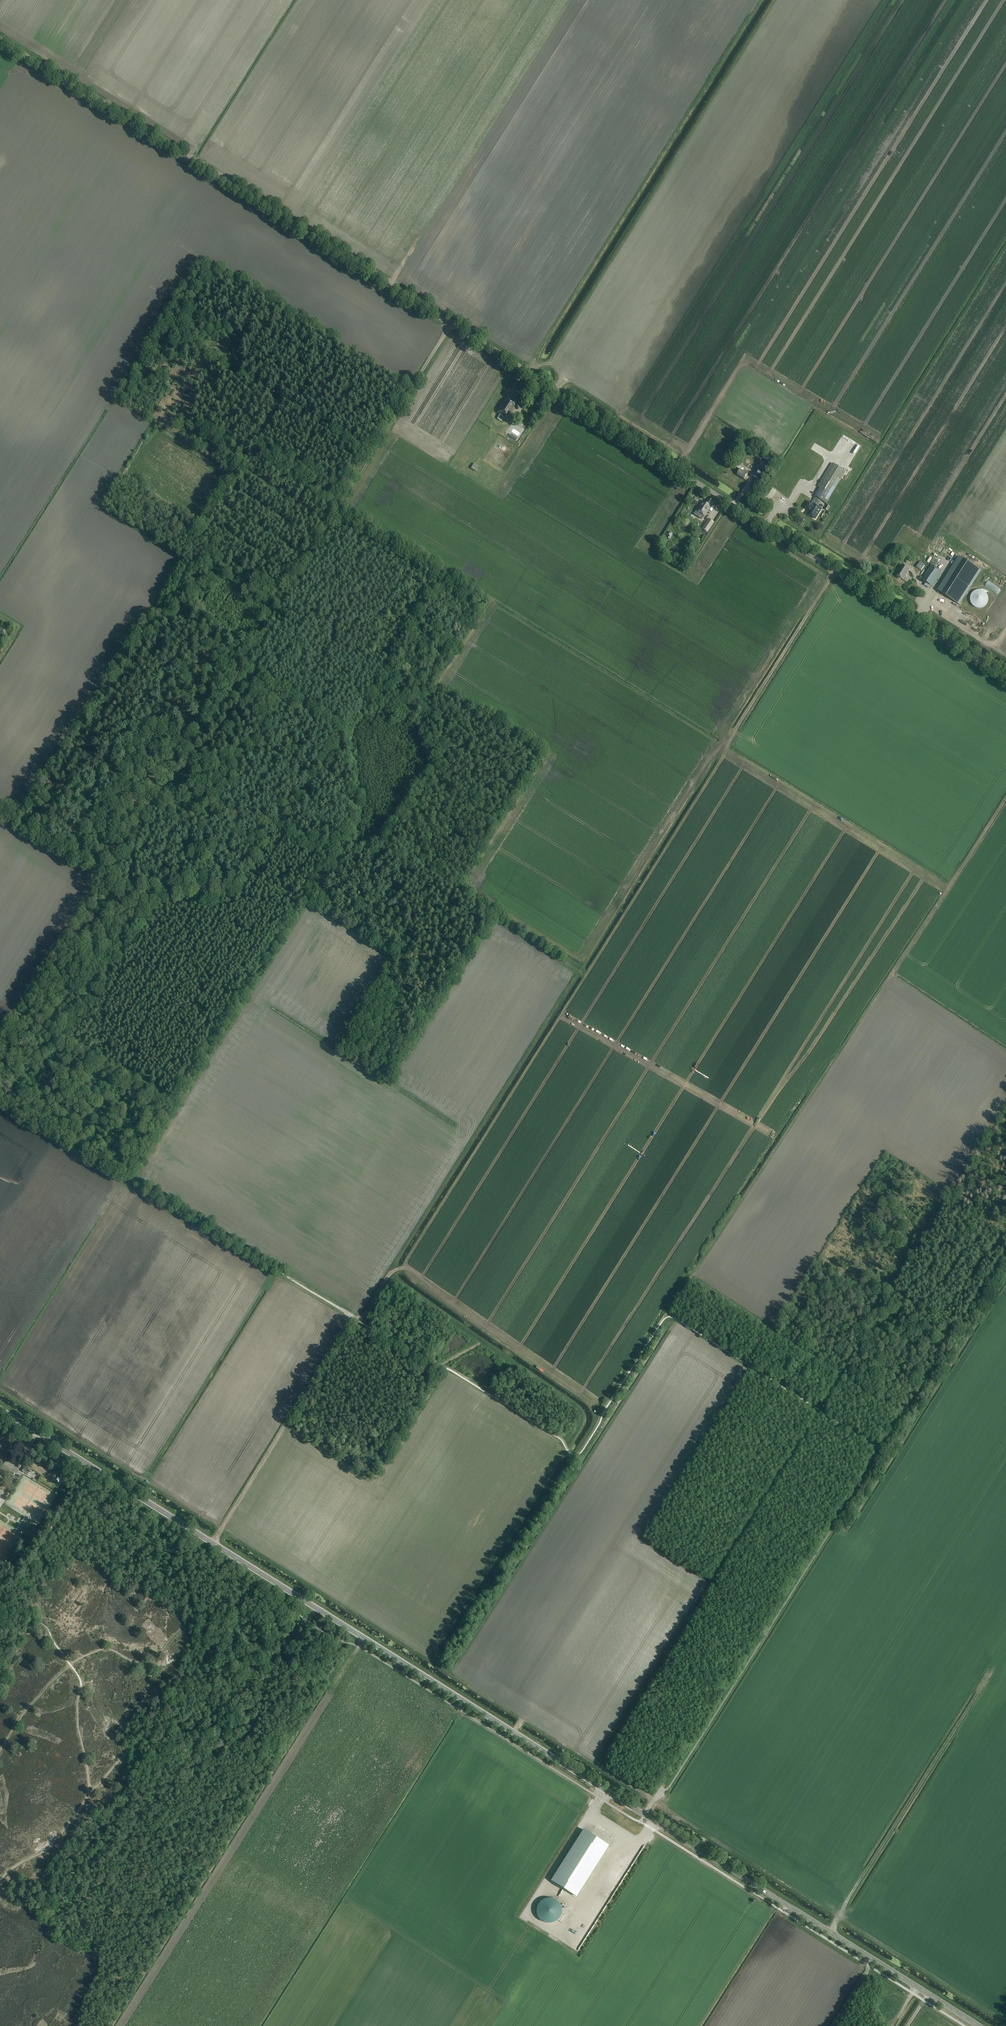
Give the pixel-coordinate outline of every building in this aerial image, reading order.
[(517,404),(522,397),(516,393),(511,400),(506,397),(497,412),(508,420),(518,405),(517,404)] [(753,421),(757,423),(762,415),(758,413),(753,421)] [(765,423),(767,426),(773,419),(770,417),(765,423)] [(806,459),(804,465),(815,468),(817,461),(813,460),(813,461),(806,459)] [(818,487),(820,488),(815,497),(826,503),(846,472),(832,464),(818,487)] [(760,481),(766,471),(756,465),(750,474),(760,481)] [(744,479),(748,472),(744,470),(743,472),(740,470),(737,475),(744,479)] [(704,516),(713,502),(707,498),(704,503),(702,501),(696,511),(704,516)] [(816,519),(821,510),(809,502),(805,509),(810,512),(808,515),(816,519)] [(707,519),(706,521),(701,529),(706,532),(712,522),(707,519)] [(960,605),(981,571),(959,557),(938,591),(960,605)] [(925,566),(920,562),(916,567),(921,571),(925,566)] [(903,580),(910,569),(902,565),(896,575),(898,577),(898,578),(899,579),(900,579),(901,578),(903,580)] [(932,587),(942,573),(931,565),(921,579),(932,587)] [(971,595),(970,598),(970,601),(972,604),(974,607),(977,608),(980,609),(983,608),(985,607),(987,604),(988,602),(989,599),(988,596),(987,593),(984,591),(982,590),(979,590),(976,591),(973,593),(971,595)] [(28,1475),(32,1469),(26,1466),(22,1472),(28,1475)] [(583,1829),(551,1880),(577,1896),(609,1846),(583,1829)] [(548,1898),(546,1899),(544,1899),(542,1900),(541,1901),(539,1903),(538,1904),(537,1906),(537,1908),(536,1909),(536,1911),(536,1913),(537,1915),(538,1917),(539,1919),(540,1920),(542,1921),(543,1923),(545,1923),(547,1924),(549,1924),(551,1924),(553,1923),(555,1922),(557,1921),(558,1920),(560,1919),(561,1917),(561,1915),(562,1913),(562,1911),(562,1909),(561,1907),(560,1905),(559,1903),(558,1902),(557,1901),(555,1900),(553,1899),(551,1898),(549,1898),(548,1898)] [(877,2015),(876,2014),(875,2018),(887,2020),(887,2012),(877,2011),(877,2015)]
